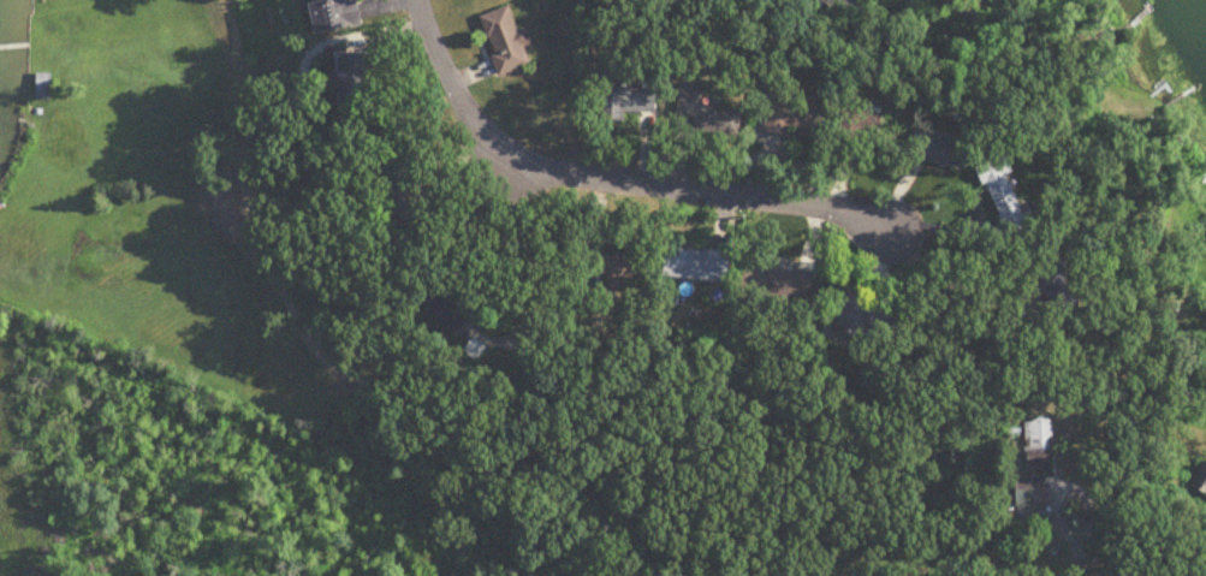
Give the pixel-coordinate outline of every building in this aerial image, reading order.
[(363,27),(359,0),(312,0),(318,35),(363,27)] [(492,47),(517,39),(508,9),(483,17),(492,47)] [(368,55),(337,55),(337,94),(342,94),(342,111),(369,111),(368,55)] [(51,100),(51,74),(38,73),(37,99),(51,100)] [(694,133),(742,135),(742,109),(703,107),(703,86),(679,86),(678,118),(694,118),(694,133)] [(625,122),(625,114),(656,114),(656,90),(602,90),(602,122),(625,122)] [(765,131),(814,131),(814,102),(765,102),(765,131)] [(883,141),(884,109),(842,108),(841,139),(883,141)] [(1013,175),(1018,173),(1011,155),(983,165),(1010,237),(1041,226),(1035,210),(1027,214),(1013,175)] [(646,245),(627,244),(627,256),(606,255),(606,246),(585,246),(584,276),(608,277),(607,289),(627,290),(627,281),(644,281),(646,245)] [(732,282),(734,252),(668,248),(666,278),(732,282)] [(811,304),(818,275),(750,260),(743,289),(811,304)] [(1028,422),(1029,471),(1052,470),(1051,422),(1028,422)] [(1193,486),(1205,495),(1205,466),(1193,486)] [(1052,505),(1052,487),(1035,487),(1035,475),(1019,475),(1019,519),(1035,519),(1035,505),(1052,505)]
